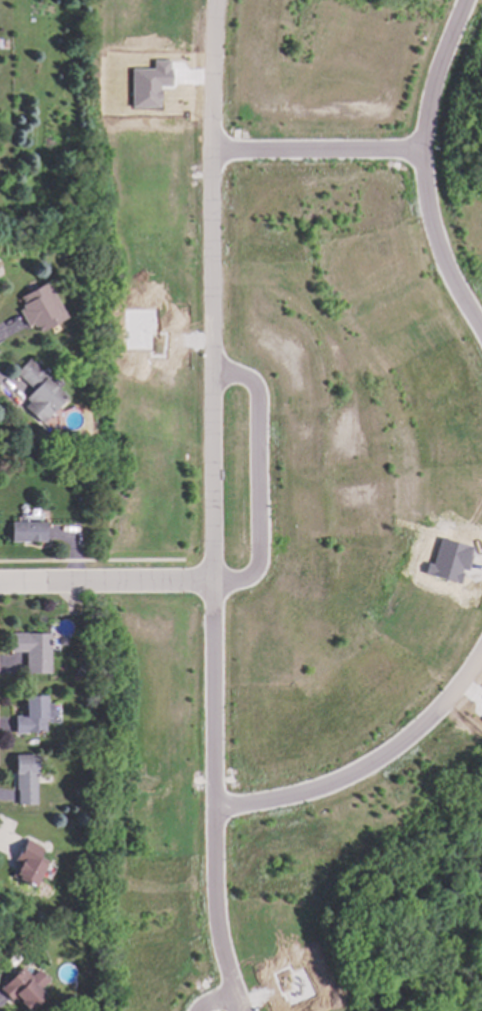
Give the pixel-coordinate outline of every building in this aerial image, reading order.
[(132,107),(160,108),(160,86),(171,86),(171,62),(154,61),(154,70),(132,69),(132,107)] [(20,297),(24,307),(18,310),(28,329),(36,325),(40,333),(67,319),(48,283),(20,297)] [(59,389),(58,390),(63,396),(37,423),(21,406),(25,402),(20,397),(30,387),(12,369),(25,356),(59,389)] [(7,541),(7,521),(43,521),(44,540),(7,541)] [(460,584),(464,570),(468,572),(474,548),(440,539),(433,567),(428,565),(425,575),(460,584)] [(23,673),(23,650),(6,650),(6,631),(47,631),(47,673),(23,673)] [(11,733),(11,713),(23,713),(22,694),(41,694),(42,732),(11,733)] [(15,804),(15,785),(13,785),(12,755),(32,754),(34,804),(15,804)] [(3,874),(10,862),(10,850),(22,840),(29,844),(33,839),(53,852),(23,890),(3,874)] [(10,964),(5,958),(11,952),(17,957),(10,964)] [(44,997),(30,1010),(26,1010),(10,995),(7,998),(0,990),(0,984),(21,963),(32,973),(35,969),(45,979),(36,989),(44,997)]
